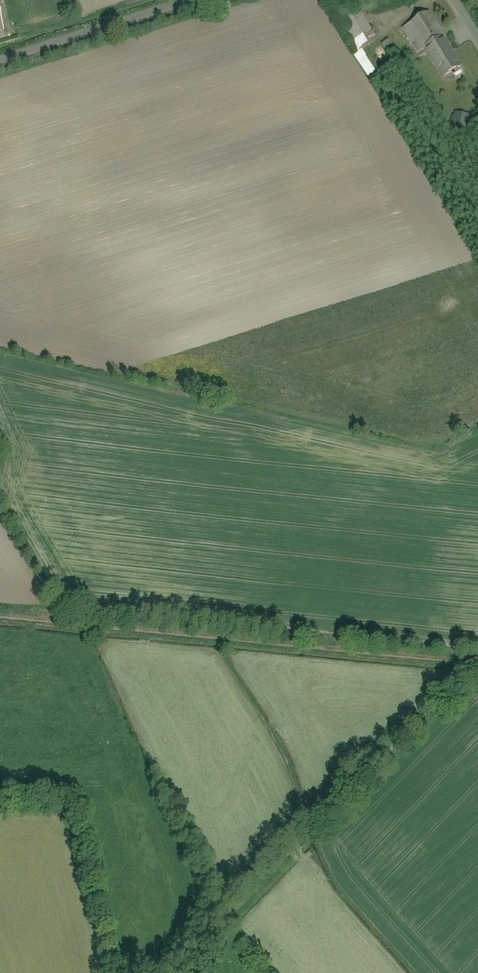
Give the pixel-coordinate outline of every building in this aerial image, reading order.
[(373,44),(366,35),(372,32),(358,7),(341,16),(349,30),(345,32),(359,53),(373,44)] [(447,78),(464,67),(429,12),(402,29),(418,54),(428,48),(447,78)] [(456,113),(450,134),(466,138),(472,117),(456,113)]
